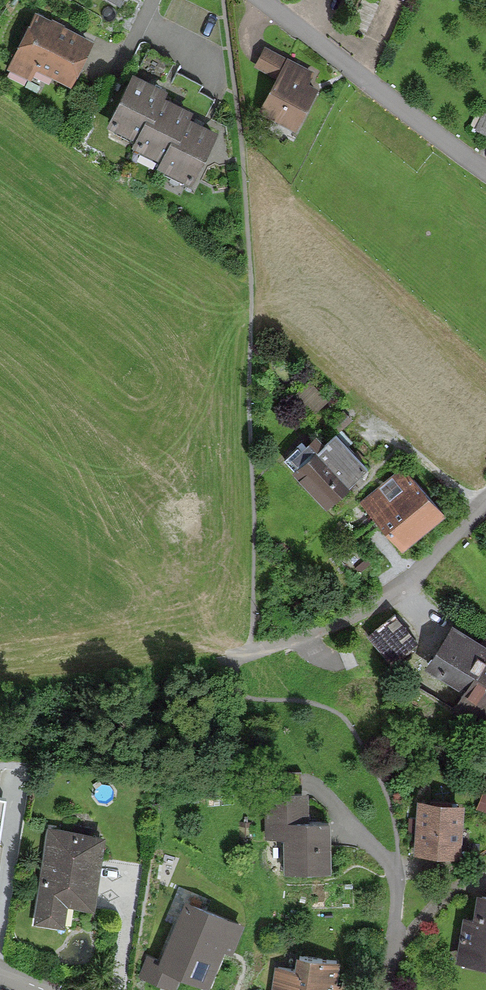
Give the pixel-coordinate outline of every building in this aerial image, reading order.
[(94,37),(35,9),(7,67),(30,79),(36,67),(71,84),(81,62),(94,37)] [(277,76),(288,56),(265,44),(254,65),(277,76)] [(314,69),(288,56),(277,76),(258,109),(296,129),(320,85),(313,82),(309,80),(314,69)] [(149,76),(132,68),(106,121),(134,134),(147,109),(154,112),(164,92),(168,85),(149,76)] [(178,99),(164,92),(154,112),(147,109),(134,134),(130,142),(159,156),(172,130),(179,134),(189,113),(193,106),(178,99)] [(204,120),(189,113),(179,134),(172,130),(159,156),(156,163),(192,180),(218,127),(204,120)] [(369,462),(336,428),(324,439),(315,430),(303,442),(301,440),(284,456),(295,467),(293,469),(326,503),(369,462)] [(445,510),(404,463),(380,483),(359,501),(401,549),(445,510)] [(418,635),(395,609),(367,633),(391,659),(418,635)] [(453,619),(424,663),(463,688),(451,706),(485,728),(485,640),(453,619)] [(358,663),(350,645),(340,649),(348,667),(358,663)] [(266,790),(264,790),(265,836),(283,835),(284,870),(330,869),(330,817),(309,817),(309,789),(302,789),(266,790)] [(483,790),(477,808),(485,812),(485,791),(483,790)] [(465,799),(418,796),(414,854),(461,857),(465,799)] [(106,832),(48,825),(34,922),(64,926),(68,903),(94,907),(97,888),(106,832)] [(477,889),(473,914),(463,913),(456,958),(485,963),(485,891),(477,889)] [(246,921),(186,896),(160,958),(148,953),(139,974),(175,989),(182,973),(209,985),(225,947),(233,951),(246,921)] [(274,963),(271,989),(346,989),(347,983),(337,982),(340,956),(297,951),(295,966),(274,963)]
